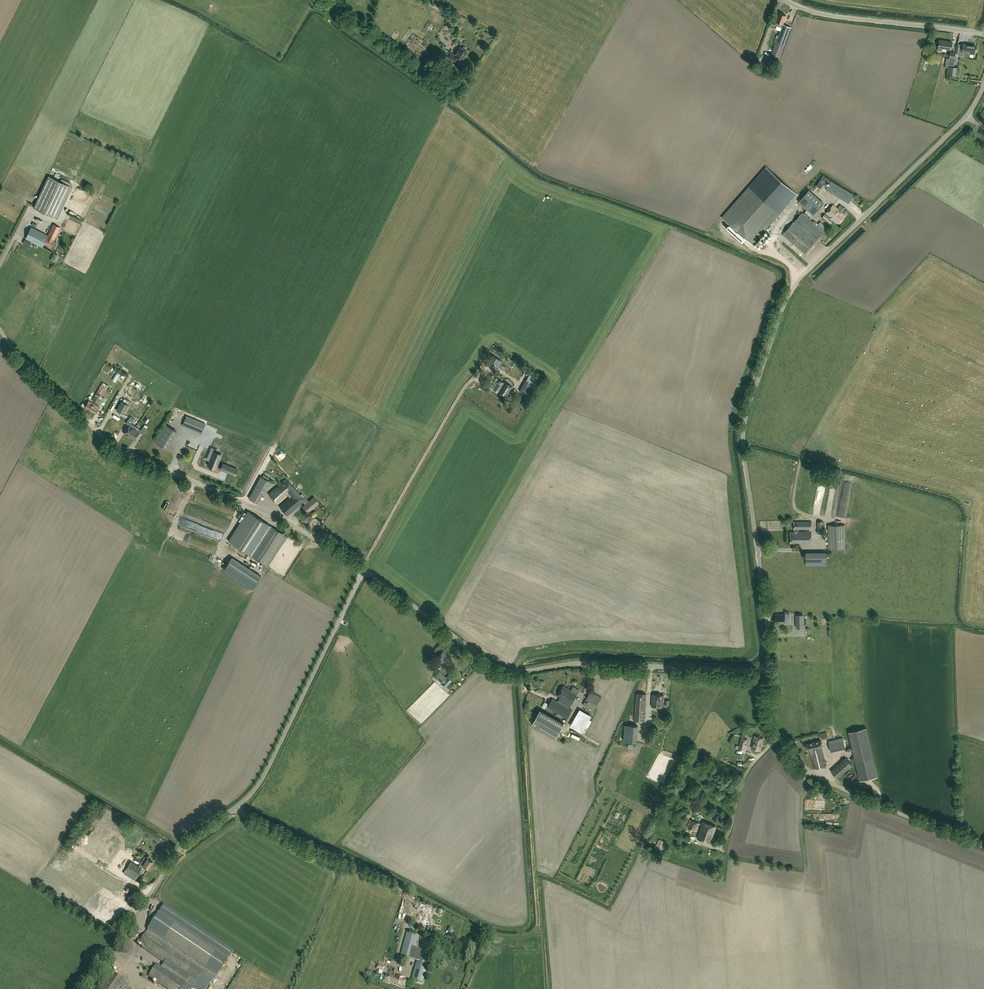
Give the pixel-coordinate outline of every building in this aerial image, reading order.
[(776,65),(777,63),(791,27),(783,24),(786,16),(779,13),(776,21),(776,22),(774,25),(782,28),(770,58),(769,62),(768,64),(775,67),(776,65)] [(939,39),(938,47),(938,50),(942,51),(942,49),(951,50),(952,41),(939,39)] [(977,46),(963,43),(962,47),(961,46),(960,52),(964,52),(964,51),(971,52),(971,53),(975,54),(977,46)] [(446,56),(456,63),(459,59),(462,61),(462,60),(463,60),(464,58),(468,52),(466,50),(467,49),(466,48),(464,47),(463,47),(463,48),(460,47),(458,50),(456,52),(457,52),(455,55),(450,51),(446,56)] [(444,54),(440,50),(432,60),(437,64),(444,54)] [(817,187),(821,189),(824,183),(826,185),(829,179),(824,175),(817,187)] [(50,176),(34,207),(56,218),(72,187),(50,176)] [(849,192),(831,181),(826,189),(844,200),(847,202),(852,194),(849,192)] [(752,244),(780,213),(749,186),(722,217),(733,227),(730,231),(739,239),(742,235),(752,244)] [(824,203),(809,190),(799,201),(813,215),(824,203)] [(833,205),(826,213),(831,217),(830,218),(825,214),(822,217),(830,224),(833,220),(838,224),(846,216),(841,212),(845,208),(840,204),(837,208),(833,205)] [(802,213),(783,234),(804,253),(824,230),(817,223),(815,224),(802,213)] [(51,247),(60,227),(53,224),(47,235),(31,227),(25,238),(42,247),(44,243),(51,247)] [(769,242),(767,244),(778,256),(780,254),(769,242)] [(116,371),(112,379),(116,382),(121,374),(116,371)] [(493,389),(506,397),(513,387),(504,381),(503,382),(499,380),(493,389)] [(525,380),(520,391),(525,394),(530,383),(525,380)] [(95,395),(92,399),(92,400),(98,404),(109,386),(102,382),(95,395)] [(124,398),(123,401),(122,401),(117,409),(124,414),(129,406),(128,405),(130,402),(124,398)] [(85,407),(96,413),(100,407),(89,400),(85,407)] [(182,425),(202,433),(205,424),(186,416),(182,425)] [(124,434),(129,437),(136,427),(131,424),(134,419),(131,417),(126,424),(130,426),(124,434)] [(159,442),(170,446),(177,428),(167,424),(159,442)] [(136,427),(129,437),(134,441),(140,432),(135,429),(136,427)] [(221,455),(217,453),(210,450),(207,456),(210,458),(208,465),(216,468),(221,455)] [(191,459),(185,472),(196,476),(201,463),(200,462),(202,458),(194,454),(192,459),(191,459)] [(235,475),(237,469),(226,465),(224,471),(235,475)] [(252,498),(261,501),(270,478),(262,475),(252,498)] [(303,502),(307,499),(306,498),(302,493),(301,494),(287,478),(269,493),(277,502),(289,492),(291,494),(290,494),(291,496),(280,506),(287,515),(303,502)] [(309,501),(307,499),(303,502),(305,504),(303,506),(308,512),(319,503),(314,497),(309,501)] [(228,541),(267,566),(287,536),(248,511),(228,541)] [(216,525),(220,526),(224,517),(218,514),(215,521),(217,522),(216,525)] [(811,521),(794,522),(794,531),(790,531),(791,543),(811,542),(811,530),(797,531),(797,528),(812,527),(811,521)] [(828,525),(828,549),(845,548),(845,525),(828,525)] [(827,553),(807,554),(808,565),(827,565),(827,553)] [(261,576),(230,557),(222,570),(253,589),(261,576)] [(785,614),(776,614),(776,623),(785,623),(785,620),(789,620),(789,617),(785,617),(785,614)] [(452,659),(443,651),(437,659),(438,660),(437,661),(440,664),(441,663),(445,667),(452,659)] [(446,677),(439,671),(434,676),(445,686),(455,676),(451,672),(446,677)] [(567,718),(572,709),(565,705),(567,701),(572,703),(577,693),(563,685),(558,696),(563,698),(560,703),(552,699),(548,707),(567,718)] [(593,710),(601,697),(591,691),(583,704),(593,710)] [(634,720),(644,721),(646,694),(636,693),(634,720)] [(664,695),(652,694),(651,706),(663,707),(664,695)] [(564,723),(540,710),(532,724),(556,738),(564,723)] [(584,724),(582,727),(578,725),(576,728),(575,727),(573,730),(579,734),(584,725),(584,724)] [(624,741),(637,742),(638,725),(625,725),(624,741)] [(866,727),(848,732),(860,780),(878,776),(866,727)] [(754,735),(754,739),(751,748),(760,750),(764,738),(761,737),(761,736),(760,735),(758,735),(757,736),(754,735)] [(744,751),(747,739),(741,738),(738,749),(744,751)] [(831,751),(840,749),(839,743),(844,742),(843,738),(829,741),(831,751)] [(822,740),(806,744),(808,750),(810,750),(814,768),(826,765),(821,746),(823,746),(822,740)] [(846,758),(831,771),(837,778),(852,765),(846,758)] [(687,827),(696,831),(698,827),(700,823),(690,819),(687,827)] [(703,821),(700,828),(697,837),(710,842),(716,826),(703,821)] [(666,842),(658,839),(654,848),(664,852),(666,842)] [(109,861),(116,846),(109,843),(102,858),(109,861)] [(124,874),(134,881),(143,867),(148,870),(153,862),(148,858),(144,865),(141,863),(138,867),(131,862),(124,874)] [(123,895),(128,891),(123,886),(118,890),(123,895)] [(106,906),(115,912),(118,907),(109,902),(106,906)] [(168,988),(191,988),(194,985),(188,981),(190,977),(197,981),(204,971),(196,966),(198,962),(217,975),(234,950),(165,904),(148,929),(172,945),(170,948),(146,933),(141,940),(139,939),(137,942),(169,963),(165,969),(157,964),(149,976),(168,988)] [(416,923),(429,926),(430,922),(427,921),(429,912),(432,913),(433,906),(427,905),(427,908),(423,907),(419,919),(417,919),(416,923)] [(436,930),(437,927),(433,926),(433,929),(431,929),(430,934),(439,936),(440,931),(436,930)] [(412,959),(415,948),(418,936),(407,933),(400,956),(412,959)] [(415,948),(412,959),(416,961),(411,980),(423,983),(435,940),(423,937),(419,948),(415,948)] [(100,988),(119,988),(125,981),(112,972),(100,988)] [(390,982),(394,984),(397,975),(396,975),(394,979),(392,978),(392,977),(386,974),(383,981),(389,983),(390,982)] [(397,975),(394,984),(401,987),(401,986),(404,987),(407,980),(404,979),(405,978),(397,975)]
